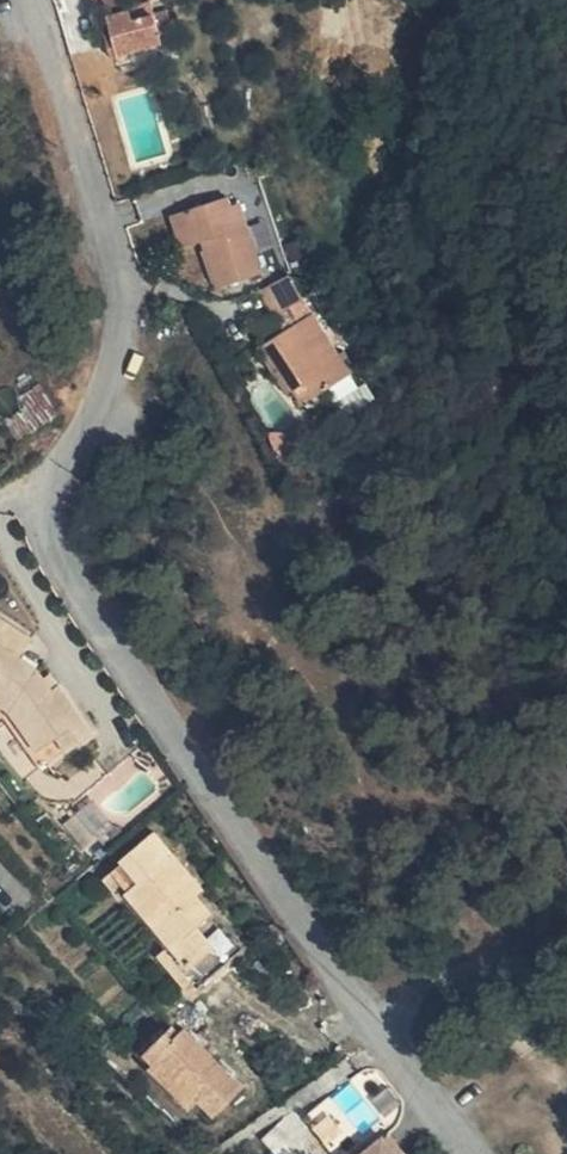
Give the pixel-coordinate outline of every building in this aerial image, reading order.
[(103,33),(152,18),(146,0),(100,0),(94,2),(103,33)] [(259,141),(262,151),(274,147),(271,137),(259,141)] [(244,159),(198,172),(209,209),(219,206),(232,250),(281,236),(266,186),(260,163),(247,167),(244,159)] [(209,209),(198,172),(186,175),(197,212),(209,209)] [(293,275),(322,258),(308,235),(280,251),(291,272),(293,275)] [(303,293),(333,276),(322,258),(293,275),(303,293)] [(270,285),(283,306),(303,293),(293,275),(291,272),(270,285)] [(347,350),(370,336),(333,276),(303,293),(283,306),(311,352),(320,367),(347,350)] [(311,352),(283,306),(276,310),(304,356),(311,352)] [(6,384),(8,396),(2,401),(0,402),(0,423),(2,427),(43,401),(23,371),(6,384)] [(317,417),(321,410),(321,397),(296,414),(302,419),(310,420),(317,417)] [(0,620),(0,710),(13,719),(38,754),(56,741),(66,755),(93,736),(58,690),(53,694),(39,671),(20,659),(30,641),(0,620)] [(5,725),(30,760),(38,754),(13,719),(0,710),(0,721),(5,725)] [(100,836),(78,810),(63,823),(84,849),(100,836)] [(191,998),(203,988),(214,980),(242,955),(195,900),(202,894),(151,836),(126,858),(120,863),(122,866),(103,882),(119,903),(125,898),(167,948),(156,958),(191,998)] [(246,1080),(195,1046),(178,1035),(175,1041),(162,1036),(142,1067),(151,1073),(202,1101),(223,1117),(246,1080)] [(194,1113),(202,1101),(151,1073),(145,1081),(194,1113)] [(361,1147),(331,1108),(301,1131),(319,1153),(361,1153),(364,1152),(361,1147)]
